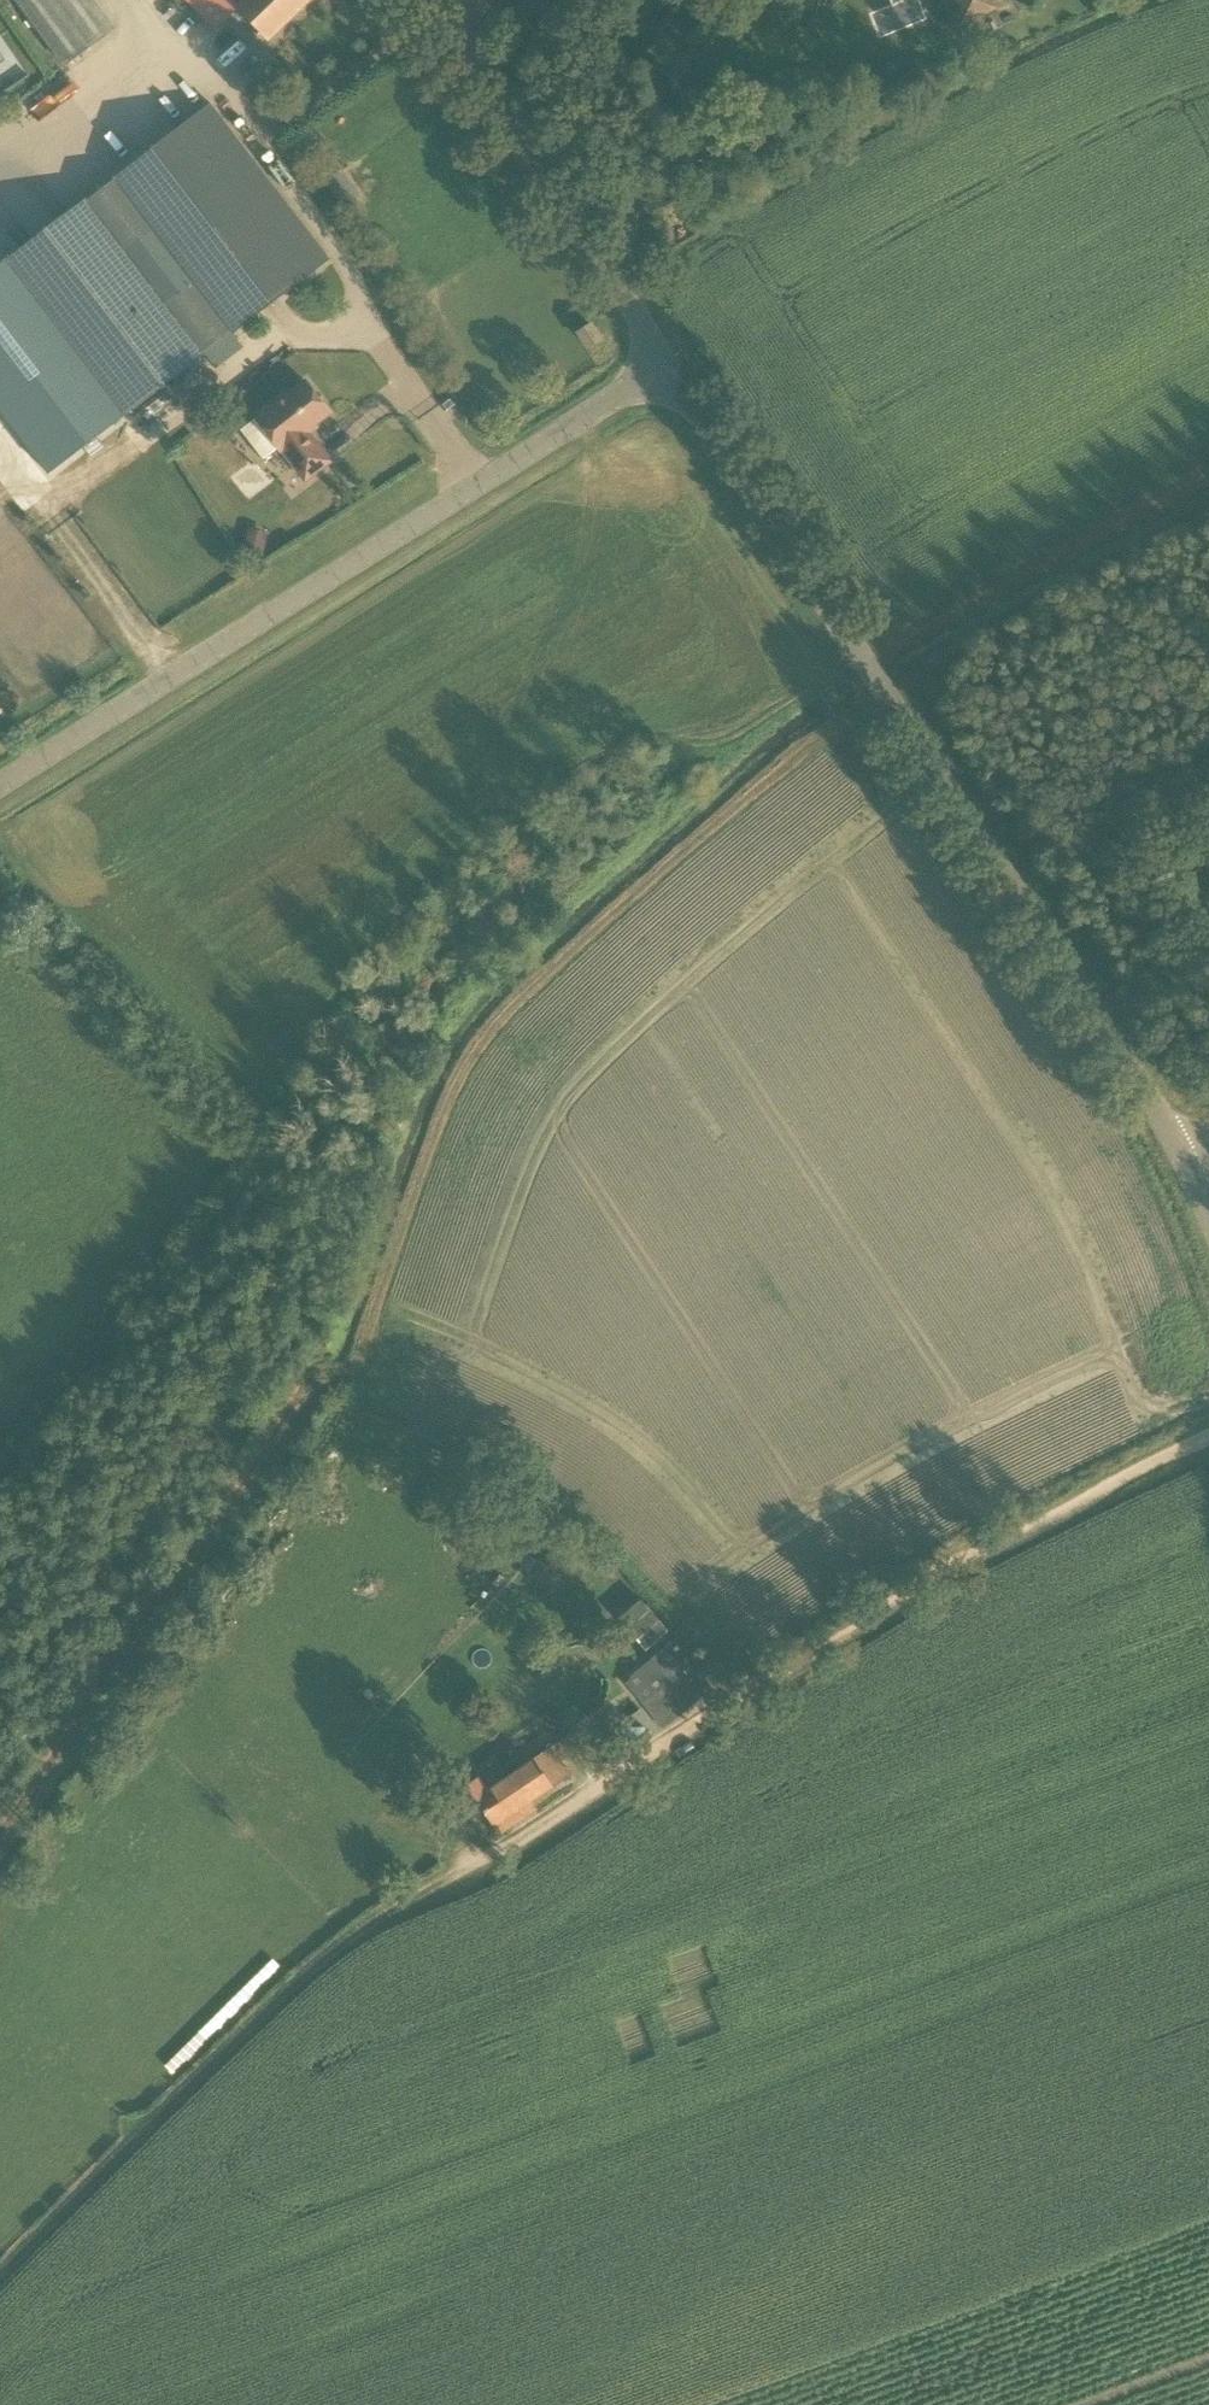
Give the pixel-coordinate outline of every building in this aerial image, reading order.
[(89,0),(15,0),(64,66),(112,31),(89,0)] [(216,28),(237,7),(269,40),(311,0),(242,0),(238,3),(235,0),(188,0),(216,28)] [(954,28),(1003,9),(999,0),(943,0),(954,28)] [(234,332),(330,259),(211,104),(115,177),(234,332)] [(126,417),(234,332),(115,177),(6,261),(126,417)] [(589,347),(601,339),(591,324),(579,332),(589,347)] [(331,412),(307,381),(287,396),(285,394),(255,417),(257,418),(241,430),(264,460),(280,448),(281,450),(282,449),(306,480),(331,461),(308,430),(331,412)] [(84,392),(95,414),(106,409),(94,387),(84,392)] [(642,1601),(620,1619),(636,1639),(645,1650),(667,1632),(655,1617),(642,1601)] [(719,1684),(679,1635),(635,1671),(636,1673),(624,1682),(643,1705),(656,1694),(661,1699),(649,1709),(665,1728),(719,1684)] [(496,1824),(570,1773),(552,1748),(535,1759),(534,1757),(478,1796),(496,1824)]
